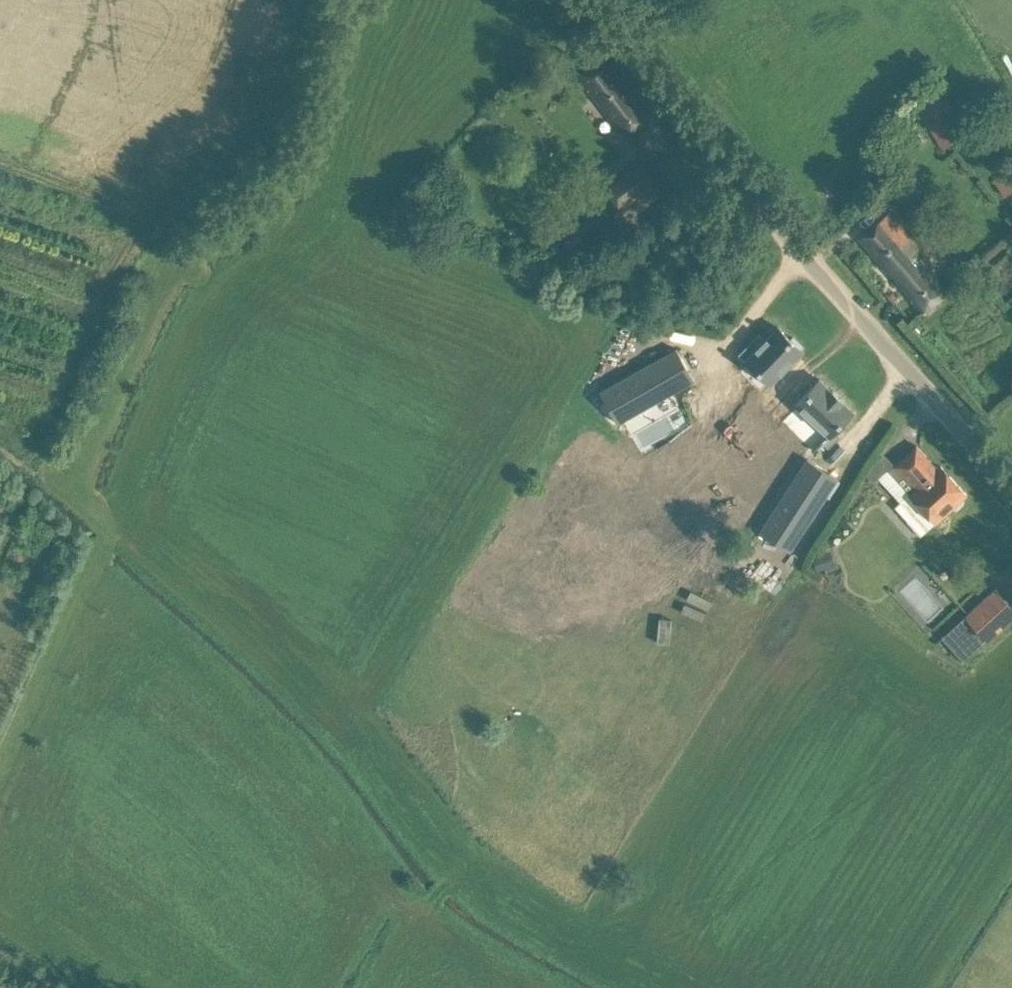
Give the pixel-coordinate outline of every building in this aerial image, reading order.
[(582,88),(585,86),(623,135),(648,117),(602,56),(577,75),(580,79),(576,82),(582,88)] [(970,132),(943,90),(917,106),(944,149),(970,132)] [(605,187),(620,208),(656,181),(641,162),(605,187)] [(994,178),(1004,194),(1011,189),(1011,166),(994,178)] [(924,311),(939,298),(947,291),(906,244),(913,238),(889,210),(874,224),(859,237),(924,311)] [(752,339),(739,352),(770,382),(803,348),(800,345),(802,343),(793,334),(791,337),(778,324),(758,345),(752,339)] [(675,347),(599,391),(617,422),(693,379),(675,347)] [(820,377),(796,401),(829,433),(822,440),(829,447),(841,434),(836,428),(854,409),(842,397),(843,396),(833,387),(832,388),(820,377)] [(915,488),(938,467),(917,445),(895,465),(915,488)] [(808,458),(760,532),(790,551),(838,478),(808,458)] [(910,493),(936,522),(967,494),(940,465),(938,467),(915,488),(910,493)] [(971,620),(959,631),(976,650),(1011,618),(1011,606),(995,588),(966,615),(971,620)]
